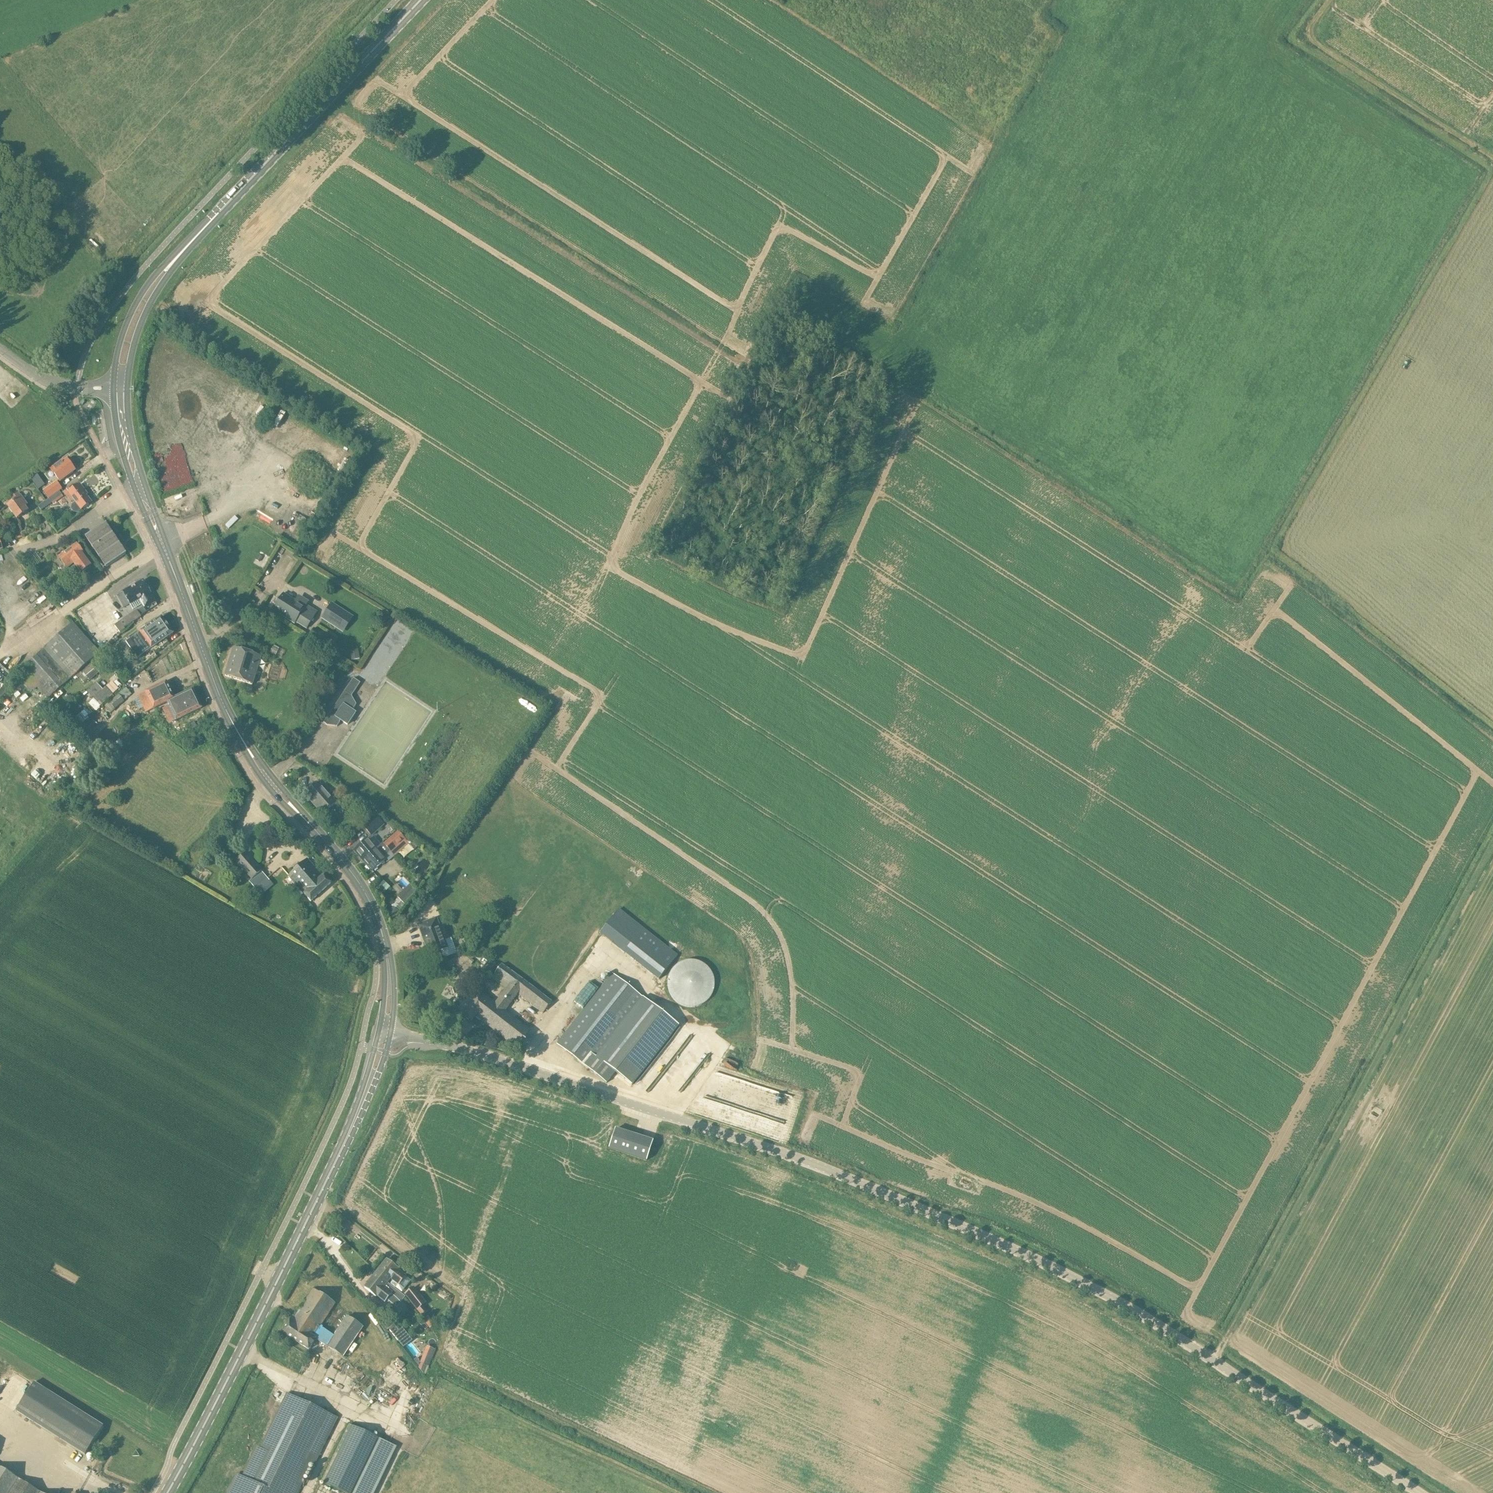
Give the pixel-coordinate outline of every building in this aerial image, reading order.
[(12,226),(3,218),(0,222),(0,236),(2,238),(12,226)] [(61,479),(77,468),(68,456),(52,467),(61,479)] [(38,472),(32,477),(39,488),(46,483),(38,472)] [(49,497),(63,487),(57,479),(44,489),(49,497)] [(67,489),(64,492),(70,500),(73,498),(74,500),(76,502),(72,505),(72,509),(74,512),(78,512),(81,510),(92,502),(83,491),(85,490),(80,484),(69,492),(67,489)] [(14,502),(8,507),(17,519),(28,511),(25,507),(27,505),(18,493),(11,498),(14,502)] [(41,511),(52,503),(48,498),(38,505),(41,511)] [(106,568),(127,554),(106,524),(86,537),(106,568)] [(91,565),(83,554),(84,554),(77,544),(59,557),(67,568),(74,563),(81,573),(91,565)] [(129,589),(124,592),(131,604),(131,605),(138,601),(139,602),(141,601),(142,604),(145,608),(156,601),(151,592),(151,589),(149,586),(147,586),(144,580),(137,584),(135,582),(129,586),(129,589)] [(296,601),(283,593),(273,609),(296,623),(297,622),(307,628),(315,614),(305,607),(309,600),(300,594),(296,601)] [(332,603),(321,619),(336,628),(346,613),(332,603)] [(120,632),(126,627),(125,626),(141,615),(137,609),(115,624),(120,632)] [(233,622),(242,614),(238,609),(229,616),(233,622)] [(128,641),(126,642),(138,658),(151,649),(154,653),(169,643),(166,639),(167,638),(174,634),(162,617),(140,633),(140,632),(130,639),(129,637),(127,639),(128,641)] [(71,679),(81,671),(92,661),(100,653),(73,623),(44,649),(28,663),(33,669),(20,681),(32,692),(37,687),(47,699),(71,679)] [(322,644),(327,636),(315,628),(310,637),(322,644)] [(279,650),(273,647),(271,652),(276,655),(279,650)] [(253,684),(261,656),(233,648),(225,675),(253,684)] [(358,649),(350,651),(352,660),(360,658),(358,649)] [(90,681),(100,672),(93,664),(83,673),(90,681)] [(360,683),(354,678),(324,723),(328,725),(337,727),(341,720),(348,725),(356,713),(353,711),(357,704),(352,696),(360,683)] [(139,697),(134,699),(139,710),(143,708),(146,713),(154,709),(167,703),(175,698),(167,682),(146,692),(138,696),(139,697)] [(100,706),(113,694),(106,687),(104,689),(97,683),(87,692),(94,698),(93,699),(100,706)] [(125,689),(120,694),(125,700),(130,696),(125,689)] [(193,690),(177,697),(186,715),(201,708),(193,690)] [(115,709),(124,701),(119,694),(110,702),(115,709)] [(169,706),(164,709),(170,723),(186,715),(177,697),(175,698),(167,703),(169,706)] [(100,706),(93,699),(89,703),(96,710),(100,706)] [(323,815),(337,802),(320,783),(306,795),(323,815)] [(372,836),(385,825),(375,815),(363,827),(372,836)] [(407,847),(396,834),(386,843),(396,856),(407,847)] [(409,838),(406,840),(409,844),(414,850),(419,846),(414,841),(413,842),(409,838)] [(363,861),(377,849),(369,839),(354,851),(363,861)] [(382,845),(377,849),(385,859),(392,853),(384,844),(382,845)] [(372,871),(386,859),(385,859),(377,849),(363,861),(372,871)] [(253,879),(262,871),(246,853),(237,861),(253,879)] [(323,876),(308,859),(288,877),(304,894),(311,901),(331,883),(324,875),(323,876)] [(267,876),(254,887),(260,894),(272,883),(267,876)] [(384,892),(390,886),(383,879),(378,886),(384,892)] [(406,889),(398,897),(404,903),(412,896),(406,889)] [(448,948),(437,918),(418,925),(426,946),(428,945),(431,954),(448,948)] [(678,955),(644,929),(636,939),(626,931),(615,945),(658,980),(678,955)] [(714,984),(713,979),(712,975),(710,970),(707,966),(703,963),(699,961),(694,960),(690,959),(686,959),(681,960),(676,963),(672,966),(669,970),(667,974),(665,979),(665,984),(665,988),(667,994),(669,998),(671,1001),(676,1004),(680,1007),(684,1008),(688,1008),(691,1008),(694,1008),(698,1007),(702,1005),(706,1001),(710,998),(712,994),(713,988),(714,984)] [(491,962),(484,971),(489,975),(496,965),(491,962)] [(499,1005),(484,1023),(516,1048),(530,1030),(505,1010),(518,994),(543,1013),(552,1001),(502,964),(495,973),(509,984),(495,1002),(499,1005)] [(632,1084),(679,1026),(644,998),(612,973),(558,1043),(607,1083),(616,1072),(632,1084)] [(483,992),(464,1016),(471,1022),(476,1016),(484,1023),(499,1005),(495,1002),(483,992)] [(615,1129),(609,1148),(647,1161),(653,1142),(615,1129)] [(399,1285),(406,1275),(398,1269),(399,1269),(387,1260),(376,1273),(388,1282),(388,1283),(391,1279),(399,1285)] [(376,1273),(364,1287),(376,1297),(377,1296),(385,1302),(387,1299),(397,1307),(405,1297),(388,1283),(388,1282),(376,1273)] [(415,1287),(405,1295),(408,1299),(422,1316),(428,1312),(423,1305),(427,1303),(418,1292),(415,1287)] [(309,1350),(315,1339),(316,1339),(326,1346),(343,1357),(364,1327),(347,1315),(334,1335),(321,1326),(336,1303),(314,1289),(295,1317),(293,1316),(282,1332),(309,1350)] [(394,1324),(389,1329),(399,1342),(405,1338),(402,1335),(400,1331),(394,1324)] [(427,1346),(419,1366),(426,1376),(433,1357),(436,1349),(427,1346)] [(0,1399),(18,1371),(0,1359),(0,1399)] [(86,1454),(104,1426),(35,1382),(17,1410),(86,1454)] [(229,1492),(298,1492),(312,1465),(314,1466),(338,1418),(288,1394),(262,1448),(259,1447),(244,1477),(239,1474),(229,1492)] [(321,1482),(344,1492),(375,1492),(397,1447),(382,1440),(349,1424),(321,1482)] [(0,1467),(0,1492),(43,1492),(0,1467)]
